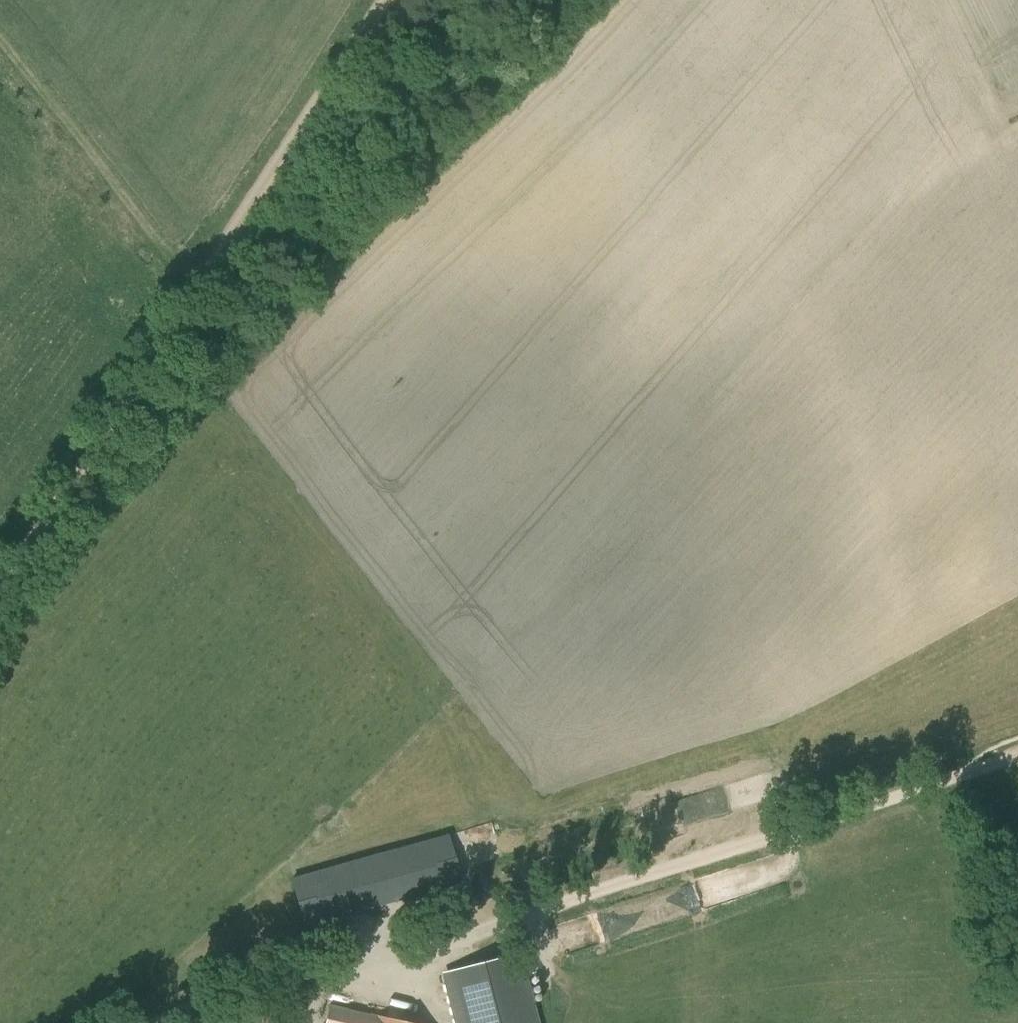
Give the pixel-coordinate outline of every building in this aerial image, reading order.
[(461,882),(448,835),(291,879),(304,927),(461,882)] [(458,1022),(535,1022),(522,974),(534,971),(529,952),(445,974),(458,1022)] [(325,1022),(404,1022),(329,1005),(325,1022)]
